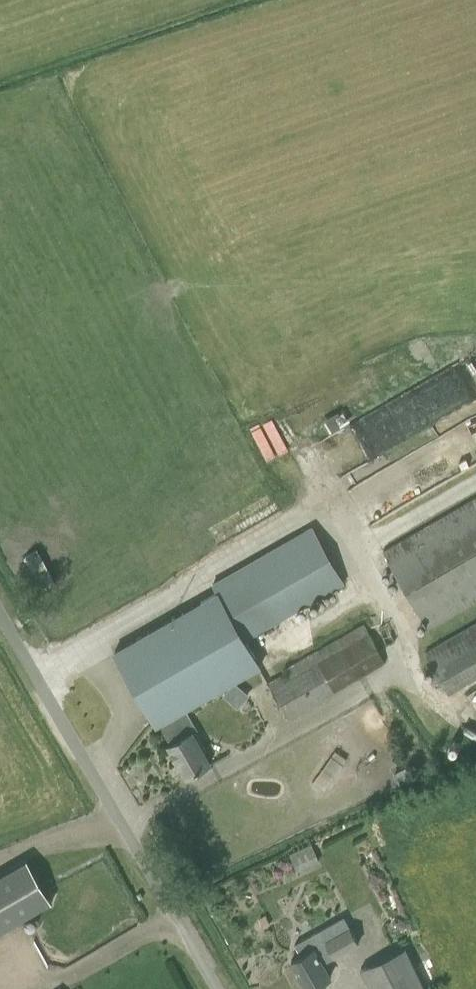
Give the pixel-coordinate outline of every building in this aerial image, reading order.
[(288,420),(316,411),(321,424),(338,419),(327,384),(281,398),(288,420)] [(253,394),(230,402),(242,436),(266,428),(253,394)] [(440,482),(475,465),(475,428),(433,449),(444,470),(436,474),(440,482)] [(342,474),(367,530),(426,504),(401,448),(342,474)] [(427,629),(475,601),(475,497),(382,551),(427,629)] [(169,746),(186,777),(211,763),(193,732),(198,730),(185,707),(260,664),(246,639),(345,583),(313,527),(213,584),(219,594),(116,653),(156,723),(158,722),(171,744),(169,746)] [(24,556),(43,590),(58,581),(39,548),(24,556)] [(445,692),(475,675),(475,623),(423,653),(445,692)] [(271,689),(287,718),(385,663),(363,624),(283,668),(289,679),(283,682),(280,676),(269,682),(273,688),(271,689)] [(250,695),(235,682),(223,696),(238,709),(250,695)] [(331,792),(352,762),(336,750),(314,780),(331,792)] [(407,768),(394,774),(400,785),(412,779),(407,768)] [(311,843),(290,854),(298,871),(320,861),(311,843)] [(52,902),(28,860),(0,877),(0,932),(52,902)] [(266,915),(258,919),(263,929),(271,925),(266,915)] [(326,984),(324,981),(330,977),(322,963),(359,943),(344,916),(295,944),(302,956),(291,962),(307,988),(310,988),(311,988),(325,988),(326,984)] [(370,988),(426,988),(406,948),(361,969),(370,988)]
